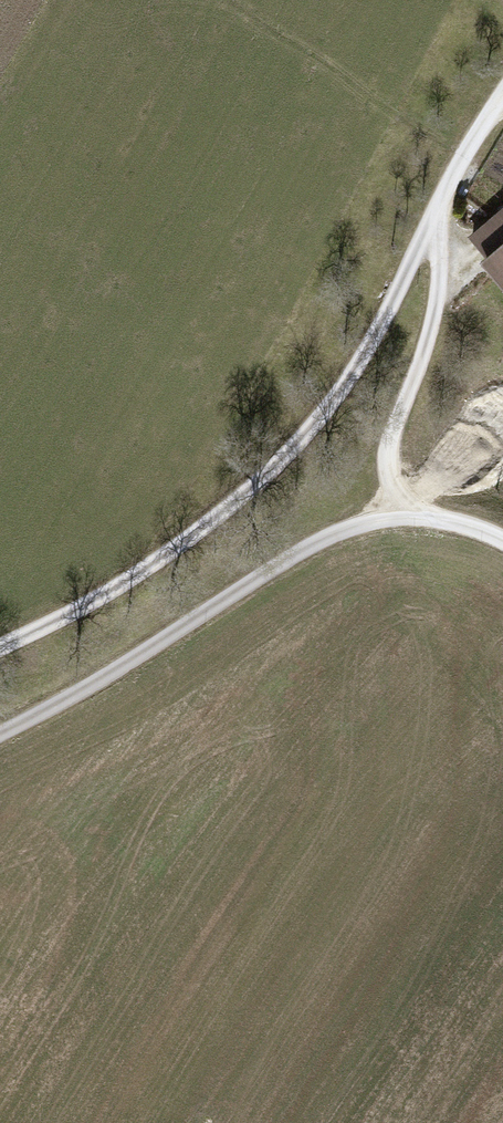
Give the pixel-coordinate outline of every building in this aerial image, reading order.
[(464,265),(502,312),(502,217),(495,207),(459,237),(475,257),(464,265)]
